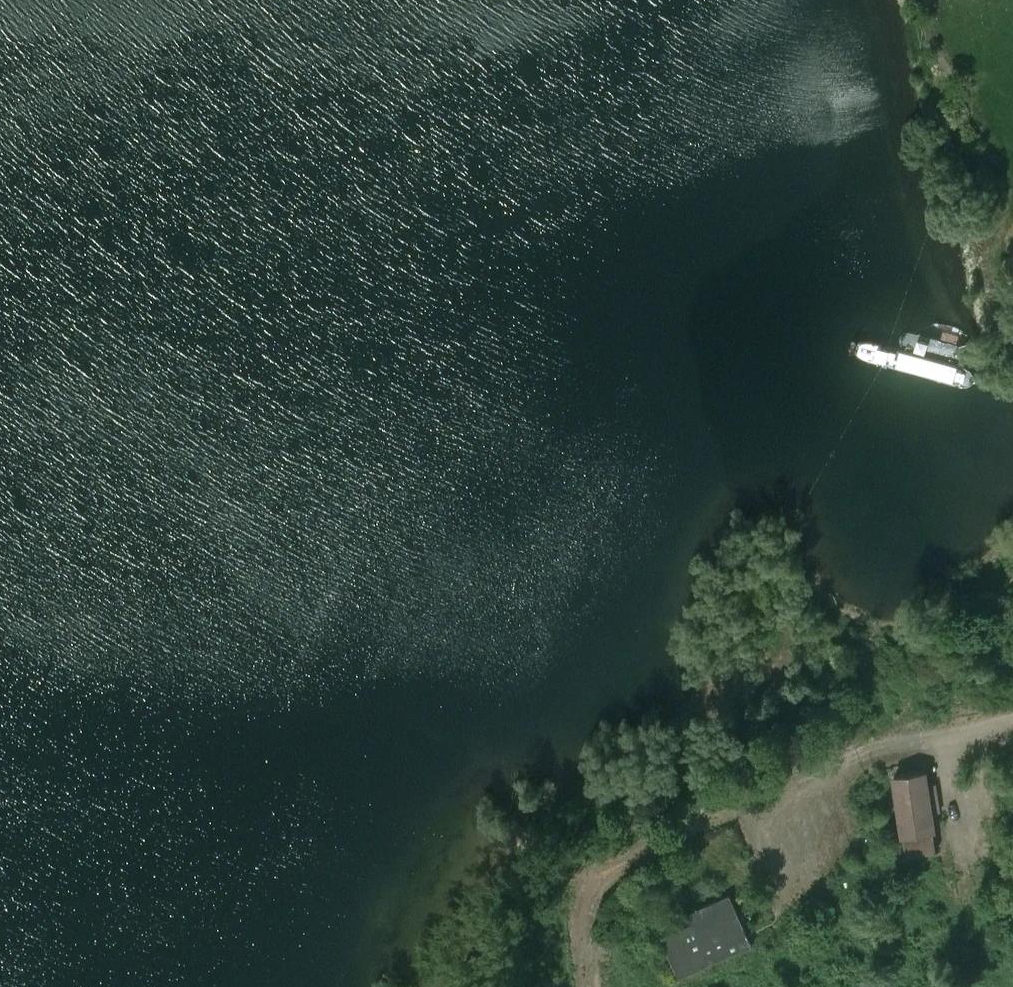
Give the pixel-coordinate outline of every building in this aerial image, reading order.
[(932,818),(925,770),(894,775),(901,818),(906,856),(937,852),(933,831),(934,831),(932,818)] [(687,912),(692,923),(662,936),(679,978),(752,945),(730,894),(687,912)]
